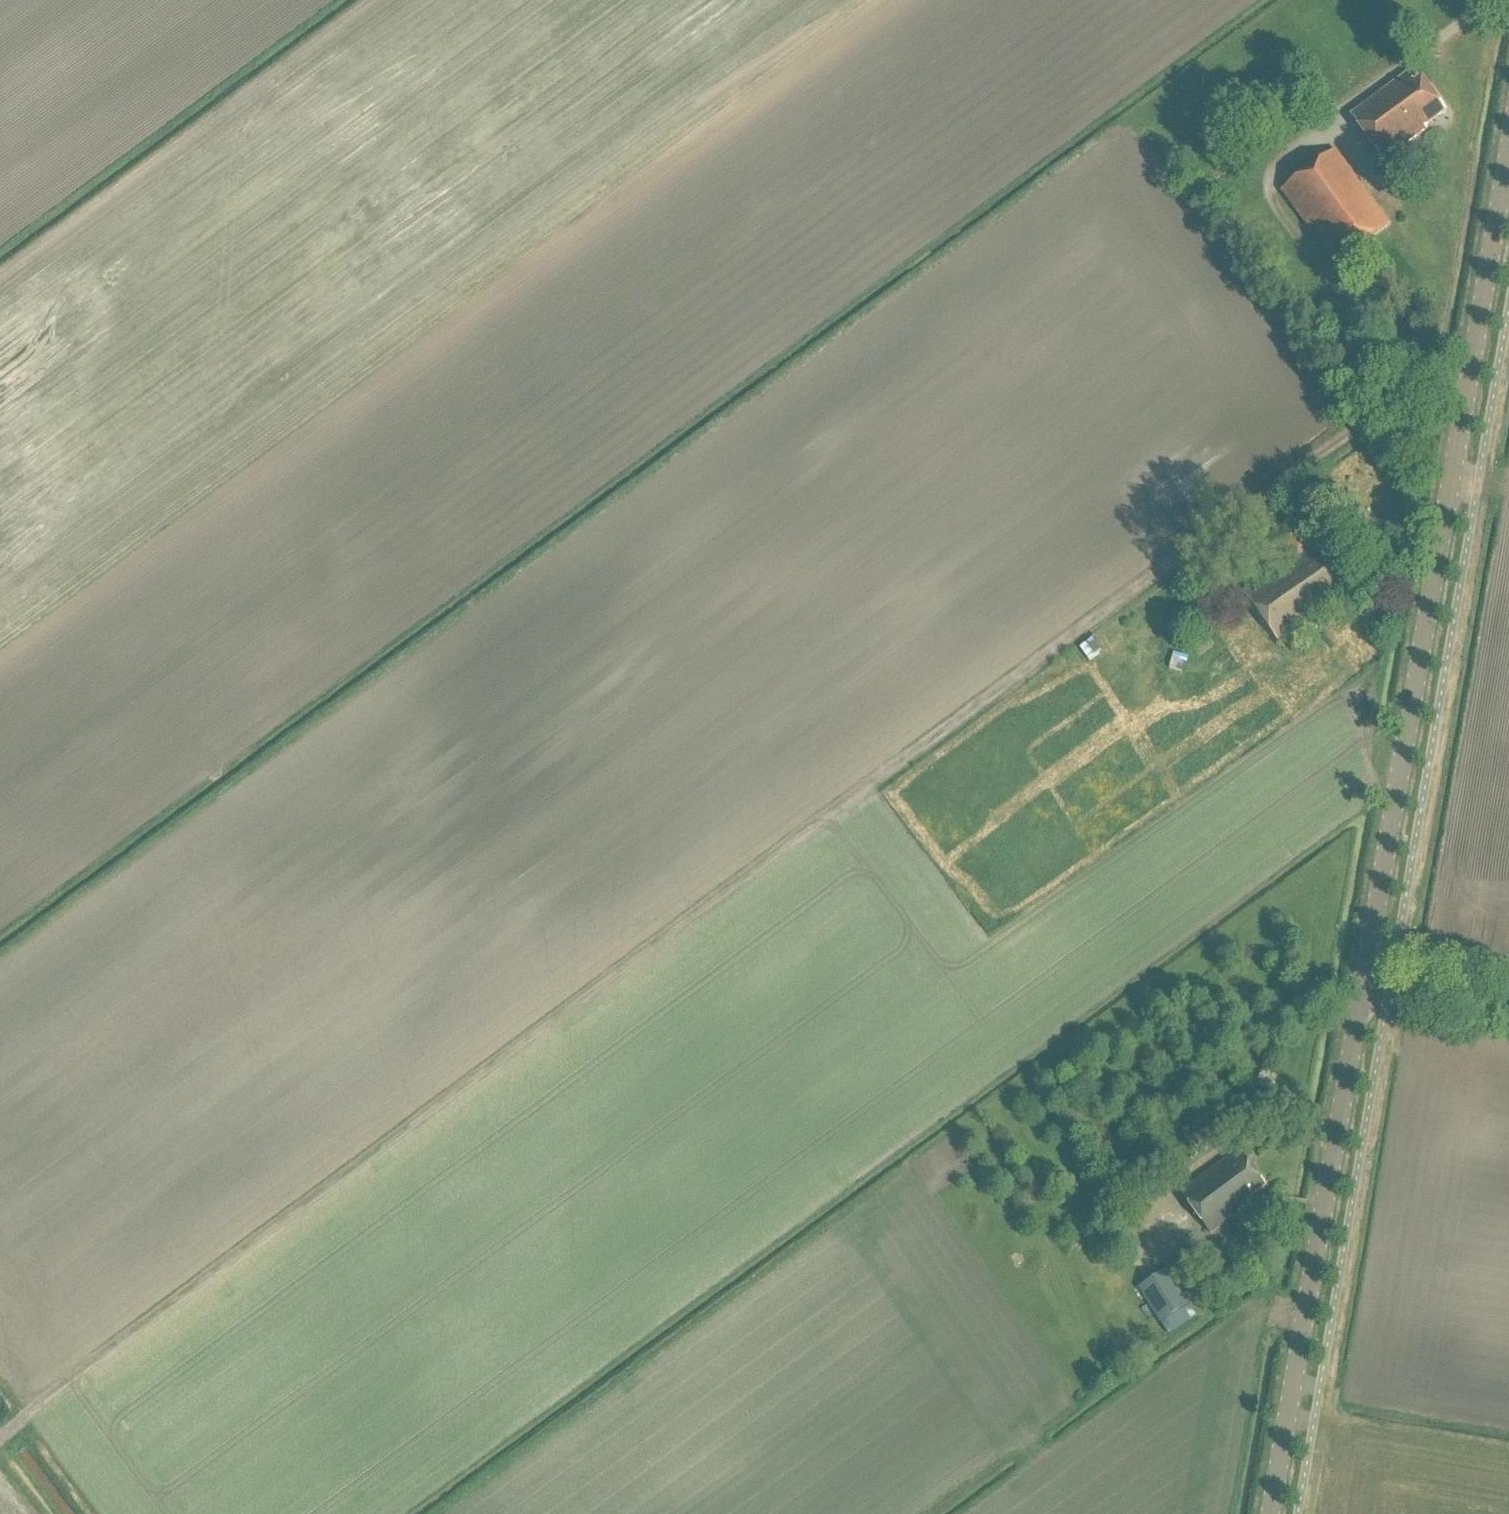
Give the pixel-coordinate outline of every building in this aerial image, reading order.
[(1445,112),(1425,81),(1423,78),(1416,83),(1409,75),(1352,116),(1384,162),(1428,130),(1426,126),(1445,112)] [(1338,150),(1281,191),(1335,266),(1391,223),(1338,150)] [(1393,193),(1384,180),(1371,190),(1380,203),(1393,193)] [(1280,644),(1359,590),(1329,547),(1315,556),(1299,534),(1286,543),(1297,559),(1246,593),(1280,644)] [(1255,573),(1269,563),(1262,554),(1248,563),(1255,573)] [(1075,649),(1085,663),(1098,654),(1088,640),(1075,649)] [(1233,1155),(1180,1192),(1210,1235),(1238,1216),(1236,1213),(1248,1205),(1246,1202),(1266,1188),(1243,1155),(1237,1160),(1233,1155)] [(1169,1271),(1140,1288),(1160,1323),(1190,1306),(1169,1271)]
